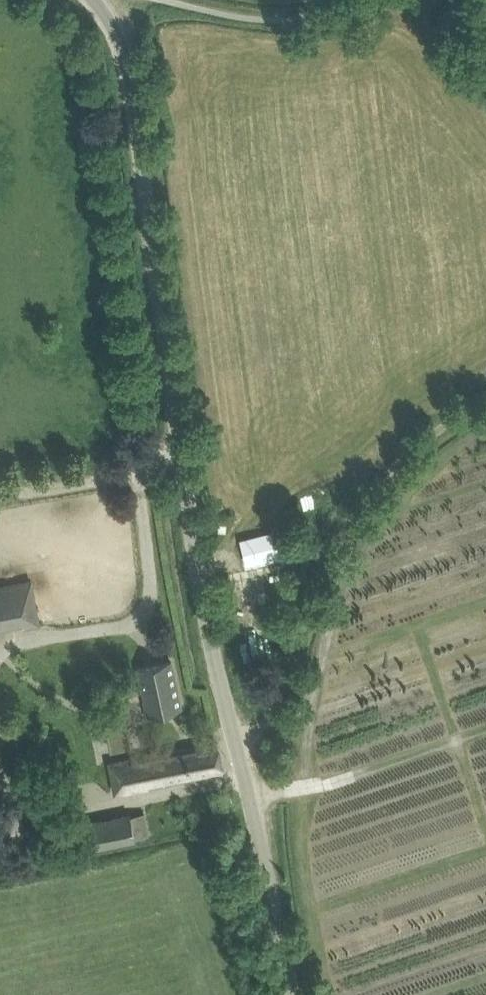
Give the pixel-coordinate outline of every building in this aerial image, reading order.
[(437,15),(444,29),(467,16),(460,3),(437,15)] [(37,624),(29,581),(0,587),(0,625),(21,621),(22,626),(37,624)] [(136,669),(148,713),(180,706),(171,662),(136,669)] [(96,728),(98,749),(122,747),(120,726),(96,728)] [(106,764),(112,793),(223,770),(217,741),(106,764)] [(84,823),(88,848),(134,839),(129,814),(84,823)]
